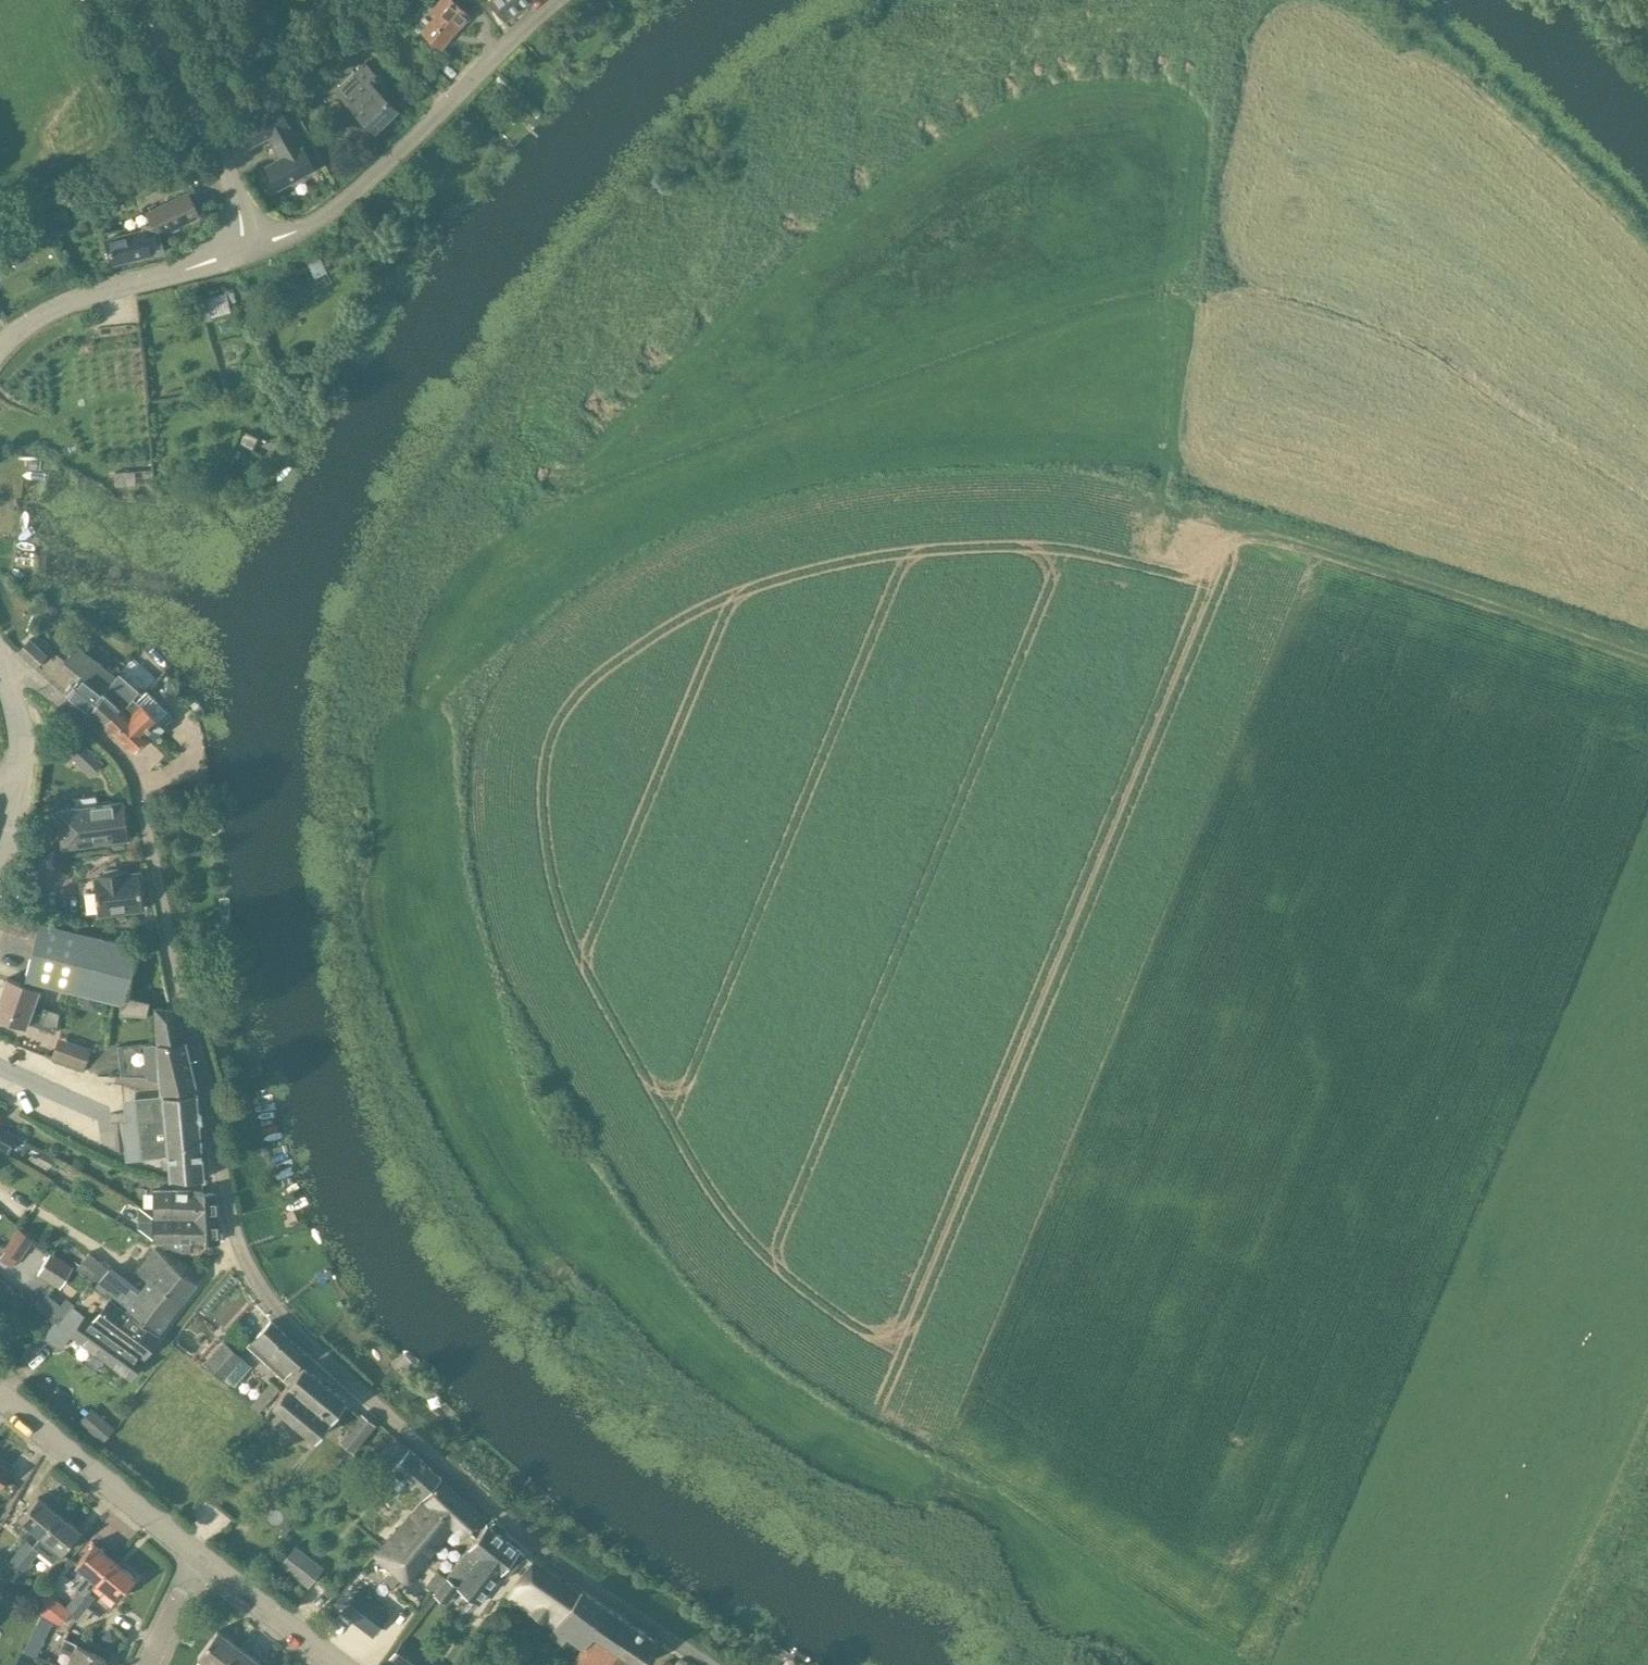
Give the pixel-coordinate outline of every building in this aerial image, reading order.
[(471,15),(454,0),(442,0),(434,9),(438,13),(423,30),(442,47),(471,15)] [(489,1),(507,23),(535,0),(490,0),(489,1)] [(376,130),(398,108),(381,91),(387,85),(366,63),(338,91),(376,130)] [(278,187),(315,167),(282,106),(241,128),(251,146),(269,136),(282,160),(268,167),(278,187)] [(130,233),(108,238),(114,264),(165,251),(161,234),(201,216),(189,192),(147,212),(147,214),(128,223),(130,233)] [(226,293),(198,300),(201,309),(209,307),(211,315),(230,311),(230,309),(238,307),(234,292),(226,294),(226,293)] [(115,472),(116,486),(136,485),(135,470),(115,472)] [(49,655),(31,639),(18,652),(36,669),(49,655)] [(115,679),(116,679),(117,676),(95,659),(78,646),(60,668),(78,681),(75,686),(70,685),(66,691),(68,695),(91,712),(92,711),(91,710),(115,679)] [(92,711),(104,722),(119,705),(122,709),(134,696),(135,696),(116,679),(115,679),(92,711)] [(138,699),(135,696),(134,696),(122,709),(119,705),(104,722),(131,748),(146,733),(151,737),(173,716),(147,691),(138,699)] [(101,762),(79,741),(68,752),(90,773),(101,762)] [(63,847),(129,839),(124,802),(59,809),(63,847)] [(126,875),(126,870),(100,873),(100,878),(82,880),(86,914),(145,908),(140,873),(126,875)] [(26,909),(32,891),(23,887),(16,905),(26,909)] [(40,920),(40,921),(26,977),(122,1002),(121,1013),(147,1015),(148,1001),(125,999),(139,946),(40,920)] [(28,1023),(28,1022),(57,1033),(60,1013),(44,1007),(42,1013),(33,1010),(40,989),(8,978),(0,1000),(0,1017),(27,1026),(28,1023)] [(178,1009),(171,1009),(156,1008),(158,1042),(118,1047),(122,1078),(160,1081),(161,1092),(196,1088),(178,1009)] [(68,1062),(84,1068),(91,1049),(75,1044),(68,1062)] [(206,1179),(205,1176),(197,1093),(136,1099),(138,1124),(122,1125),(126,1161),(164,1156),(165,1168),(171,1167),(172,1179),(206,1179)] [(9,1150),(17,1136),(0,1127),(0,1145),(9,1150)] [(36,1160),(49,1167),(55,1157),(42,1149),(36,1160)] [(154,1215),(174,1221),(219,1220),(218,1194),(195,1191),(174,1191),(174,1188),(153,1188),(154,1215)] [(219,1220),(174,1221),(154,1215),(154,1241),(161,1241),(162,1245),(182,1251),(192,1251),(192,1242),(221,1242),(219,1220)] [(4,1249),(5,1250),(0,1258),(13,1267),(18,1259),(19,1259),(34,1238),(18,1227),(4,1249)] [(198,1283),(167,1258),(155,1249),(138,1271),(151,1279),(143,1289),(128,1309),(159,1333),(198,1283)] [(110,1296),(122,1280),(108,1269),(88,1252),(75,1269),(110,1296)] [(37,1273),(60,1288),(73,1267),(50,1253),(37,1273)] [(31,1344),(41,1334),(45,1337),(57,1322),(37,1307),(31,1315),(28,1313),(29,1311),(17,1301),(22,1294),(0,1277),(0,1326),(13,1311),(14,1312),(7,1321),(0,1328),(0,1348),(16,1363),(32,1345),(31,1344)] [(146,1357),(161,1336),(111,1299),(96,1320),(146,1357)] [(71,1333),(84,1315),(73,1306),(59,1324),(57,1322),(48,1335),(62,1345),(71,1333)] [(132,1376),(145,1358),(84,1315),(71,1333),(132,1376)] [(296,1371),(307,1355),(272,1321),(259,1335),(259,1336),(250,1346),(284,1378),(293,1367),(296,1371)] [(225,1377),(243,1358),(224,1341),(206,1360),(225,1377)] [(333,1419),(347,1402),(305,1366),(274,1404),(316,1439),(333,1419)] [(272,1382),(266,1388),(274,1395),(280,1389),(272,1382)] [(116,1427),(92,1407),(77,1424),(101,1444),(116,1427)] [(355,1452),(376,1425),(362,1413),(340,1439),(355,1452)] [(393,1468),(409,1449),(396,1437),(379,1456),(393,1468)] [(413,1510),(442,1478),(409,1449),(393,1468),(407,1481),(396,1494),(413,1510)] [(1,1489),(12,1470),(0,1463),(0,1489),(1,1489)] [(377,1554),(392,1569),(382,1579),(392,1588),(402,1578),(407,1583),(454,1525),(465,1536),(483,1516),(445,1480),(377,1554)] [(39,1496),(21,1518),(42,1535),(60,1514),(39,1496)] [(42,1535),(34,1545),(40,1550),(55,1563),(64,1553),(82,1531),(60,1514),(42,1535)] [(525,1554),(520,1550),(488,1524),(447,1579),(435,1593),(447,1602),(459,1586),(480,1603),(501,1575),(507,1579),(525,1554)] [(27,1539),(18,1550),(25,1555),(23,1557),(30,1563),(40,1550),(34,1545),(27,1539)] [(88,1573),(76,1587),(77,1588),(80,1584),(84,1587),(89,1591),(98,1581),(116,1560),(95,1542),(77,1564),(87,1572),(88,1573)] [(281,1564),(289,1570),(304,1551),(296,1545),(281,1564)] [(18,1550),(8,1562),(14,1568),(16,1569),(21,1573),(30,1563),(23,1557),(25,1555),(18,1550)] [(116,1560),(98,1581),(119,1599),(137,1577),(116,1560)] [(552,1634),(563,1643),(579,1620),(590,1627),(605,1605),(583,1590),(581,1592),(534,1561),(509,1595),(556,1628),(552,1634)] [(80,1590),(75,1597),(81,1602),(79,1604),(85,1608),(87,1606),(95,1596),(89,1591),(84,1587),(80,1590)] [(358,1589),(342,1610),(374,1634),(390,1613),(358,1589)] [(66,1608),(65,1609),(71,1614),(76,1619),(77,1618),(85,1608),(79,1604),(81,1602),(75,1597),(66,1608)] [(605,1605),(590,1627),(579,1620),(563,1643),(581,1655),(574,1664),(644,1664),(659,1642),(605,1605)] [(41,1616),(25,1649),(38,1655),(53,1622),(52,1621),(43,1617),(42,1617),(41,1616)] [(241,1647),(219,1630),(199,1656),(211,1664),(227,1664),(241,1647)] [(108,1657),(67,1638),(61,1649),(73,1654),(68,1664),(104,1664),(108,1657)] [(403,1664),(441,1664),(404,1639),(392,1657),(403,1664)] [(262,1663),(241,1647),(227,1664),(260,1664),(262,1663)] [(18,1664),(33,1664),(38,1655),(25,1649),(22,1656),(18,1664)]
